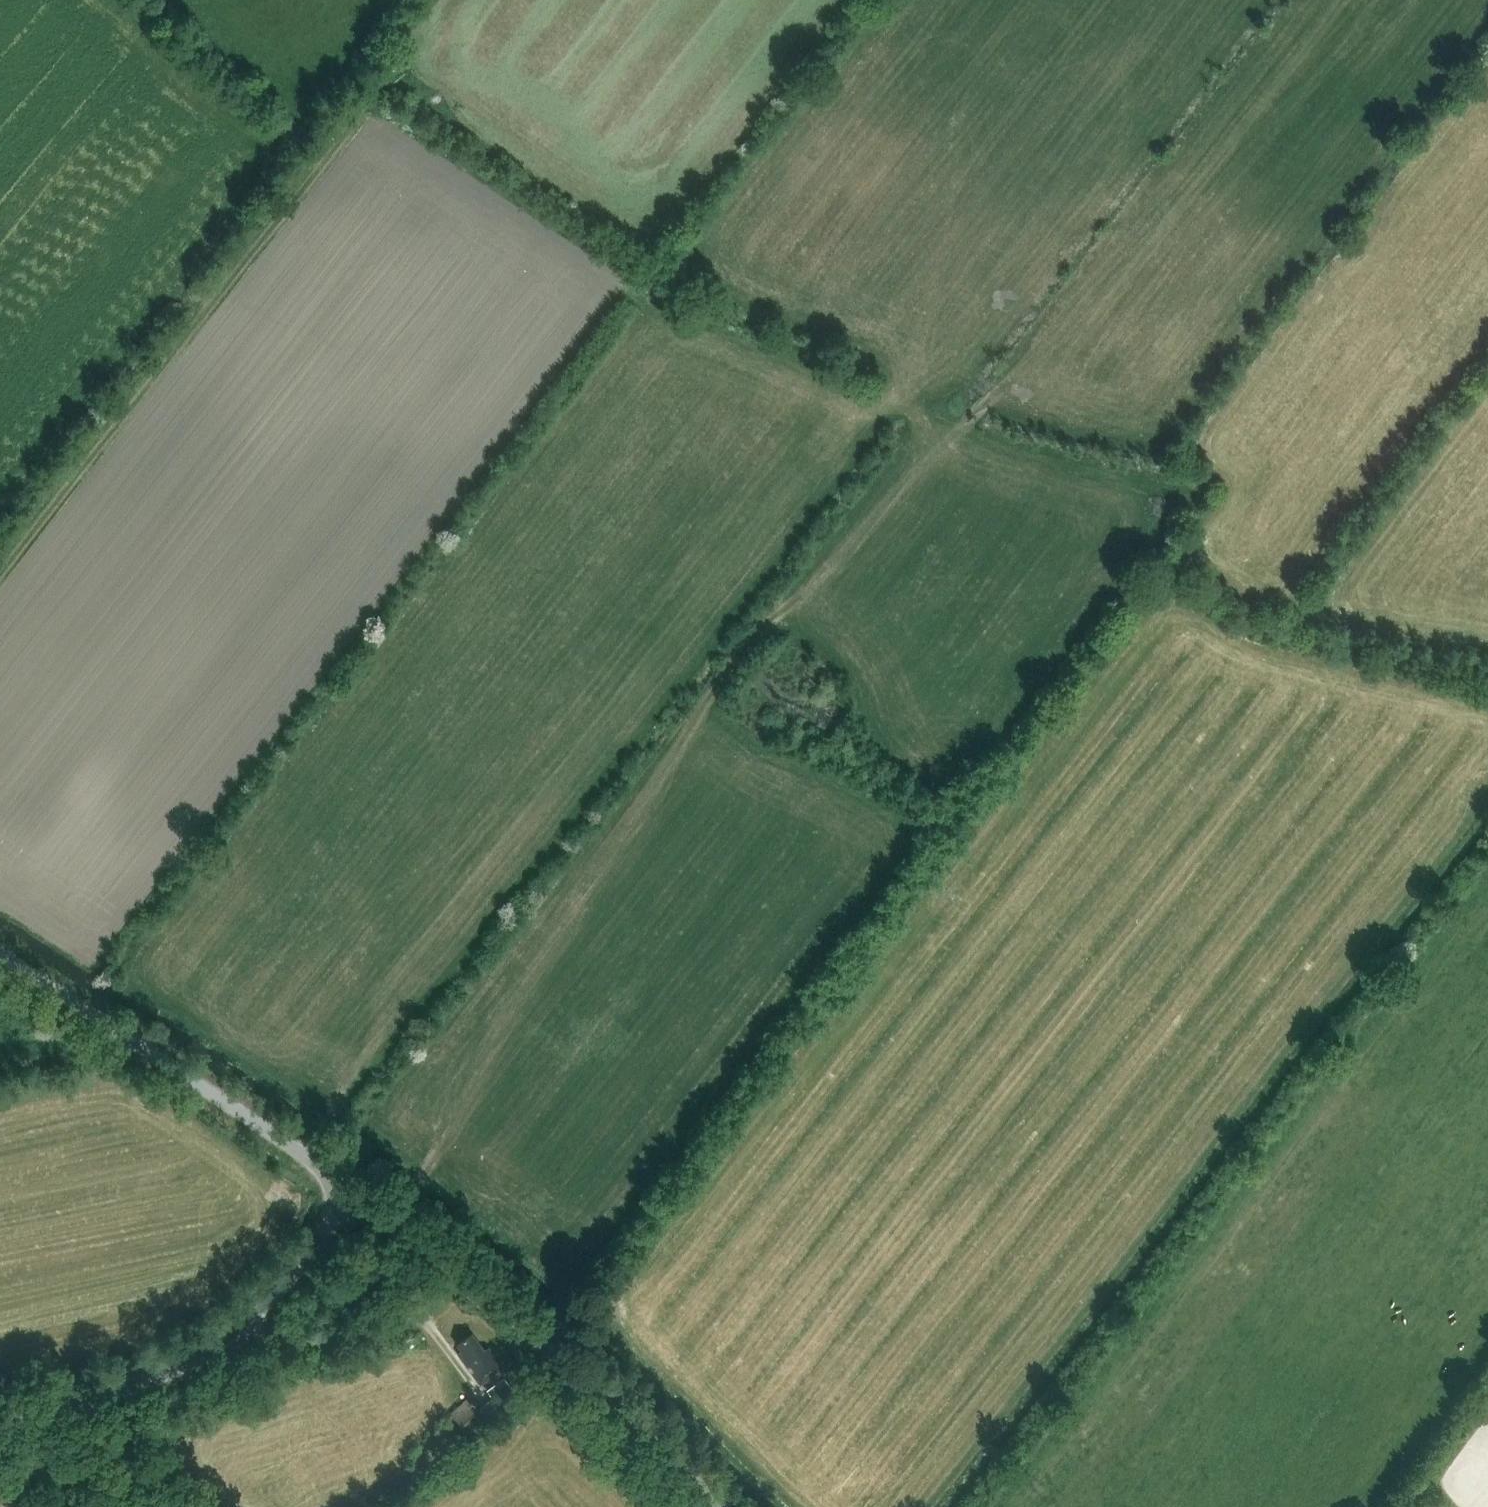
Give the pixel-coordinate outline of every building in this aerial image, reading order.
[(514,1390),(499,1369),(504,1366),(489,1346),(485,1349),(473,1331),(457,1343),(462,1349),(458,1352),(480,1383),(489,1376),(495,1384),(486,1390),(497,1403),(514,1390)] [(478,1409),(467,1396),(450,1412),(461,1424),(478,1409)]
